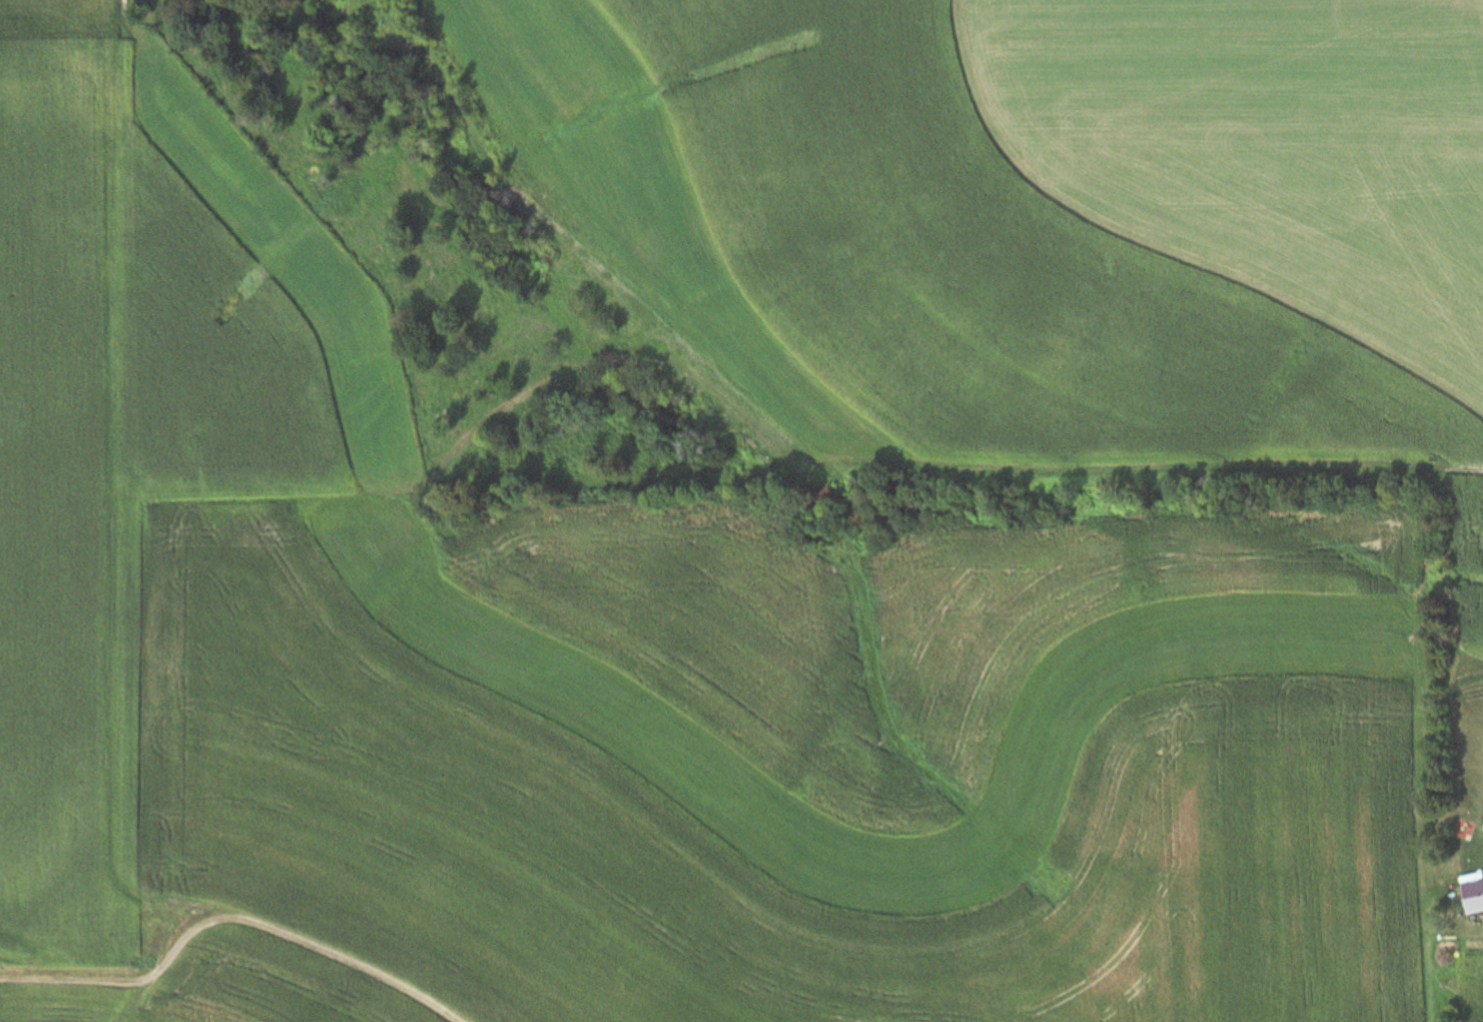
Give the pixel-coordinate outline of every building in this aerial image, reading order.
[(1465,914),(1482,911),(1482,880),(1460,884),(1465,914)]
